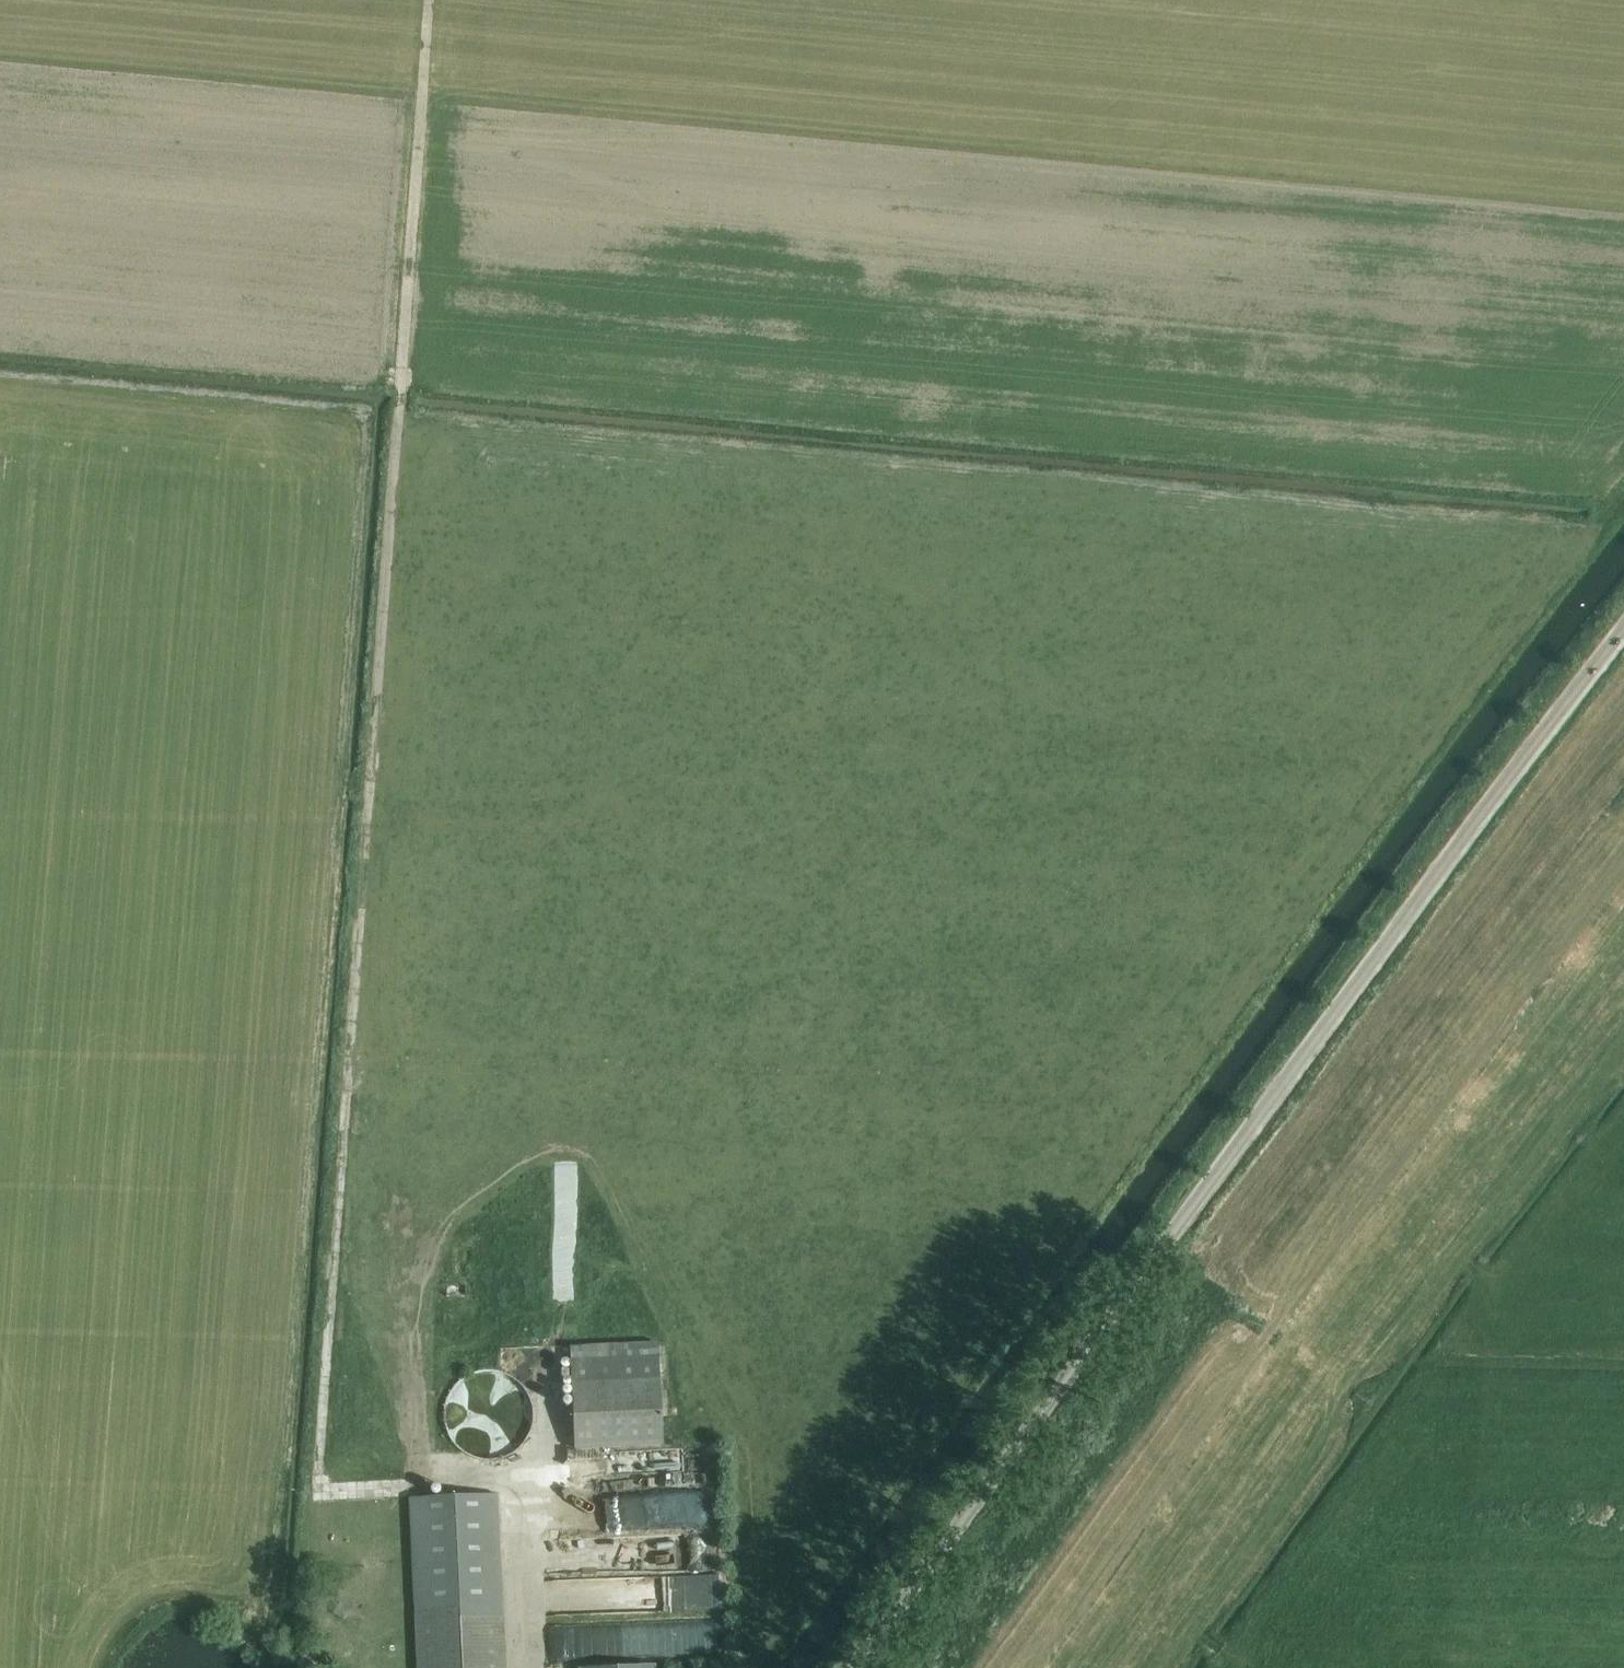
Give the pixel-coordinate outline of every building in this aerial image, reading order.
[(575,1449),(663,1445),(658,1342),(571,1346),(575,1449)] [(464,1370),(460,1436),(530,1439),(534,1373),(464,1370)] [(503,1582),(497,1493),(410,1498),(413,1586),(417,1667),(506,1667),(503,1582)] [(547,1572),(710,1570),(710,1531),(714,1531),(713,1498),(593,1500),(594,1537),(547,1538),(547,1572)] [(340,1600),(333,1612),(345,1620),(352,1607),(340,1600)] [(673,1626),(673,1652),(715,1650),(714,1624),(673,1626)] [(614,1658),(574,1660),(574,1667),(614,1667),(614,1658)]
